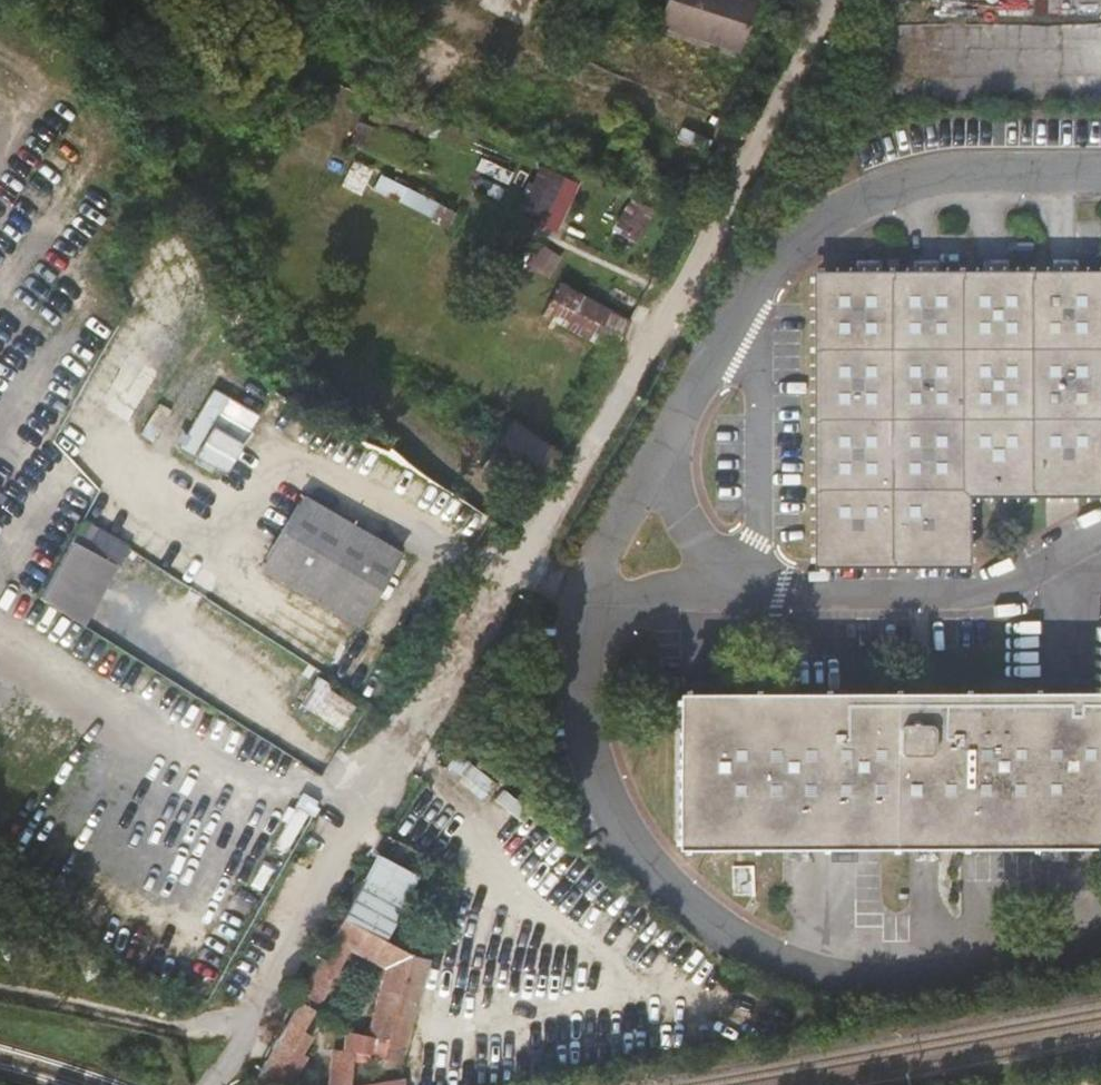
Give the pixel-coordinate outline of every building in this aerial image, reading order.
[(757,0),(665,0),(656,28),(740,54),(757,0)] [(341,131),(399,154),(407,132),(349,109),(341,131)] [(349,152),(341,170),(360,180),(369,162),(349,152)] [(539,216),(538,221),(543,224),(554,229),(575,182),(538,166),(531,183),(525,181),(522,191),(526,192),(520,208),(539,216)] [(432,210),(431,215),(443,221),(451,203),(408,182),(410,178),(395,171),(393,174),(381,168),(374,182),(432,210)] [(360,180),(341,170),(338,175),(358,184),(360,180)] [(613,231),(633,241),(649,209),(628,199),(613,231)] [(443,221),(448,224),(458,206),(451,203),(443,221)] [(540,241),(529,263),(550,275),(562,253),(540,241)] [(1049,265),(1034,265),(977,265),(965,265),(908,265),(877,264),(819,264),(816,555),(960,556),(961,484),(1100,484),(1100,266),(1049,265)] [(541,313),(612,349),(628,319),(598,304),(556,283),(541,313)] [(185,452),(228,476),(261,419),(219,394),(185,452)] [(477,461),(532,498),(555,455),(501,423),(477,461)] [(266,571),(363,627),(405,554),(307,498),(266,571)] [(78,517),(45,603),(95,622),(128,536),(78,517)] [(1092,765),(1100,765),(1100,619),(1092,619),(1092,689),(675,690),(675,836),(1092,835),(1092,765)] [(323,680),(308,700),(339,724),(355,705),(323,680)] [(342,911),(297,996),(313,1005),(349,940),(374,955),(383,934),(342,911)] [(374,955),(386,962),(393,940),(383,934),(374,955)] [(353,1059),(359,1060),(361,1048),(374,1050),(376,1036),(389,1038),(396,1010),(410,1013),(412,1001),(400,997),(413,952),(393,940),(386,962),(374,1005),(364,1003),(355,1033),(347,1032),(344,1047),(336,1045),(329,1084),(348,1084),(353,1059)] [(297,996),(276,1034),(297,1047),(317,1007),(313,1005),(297,996)] [(252,1078),(261,1084),(286,1084),(303,1051),(297,1047),(276,1034),(252,1078)]
